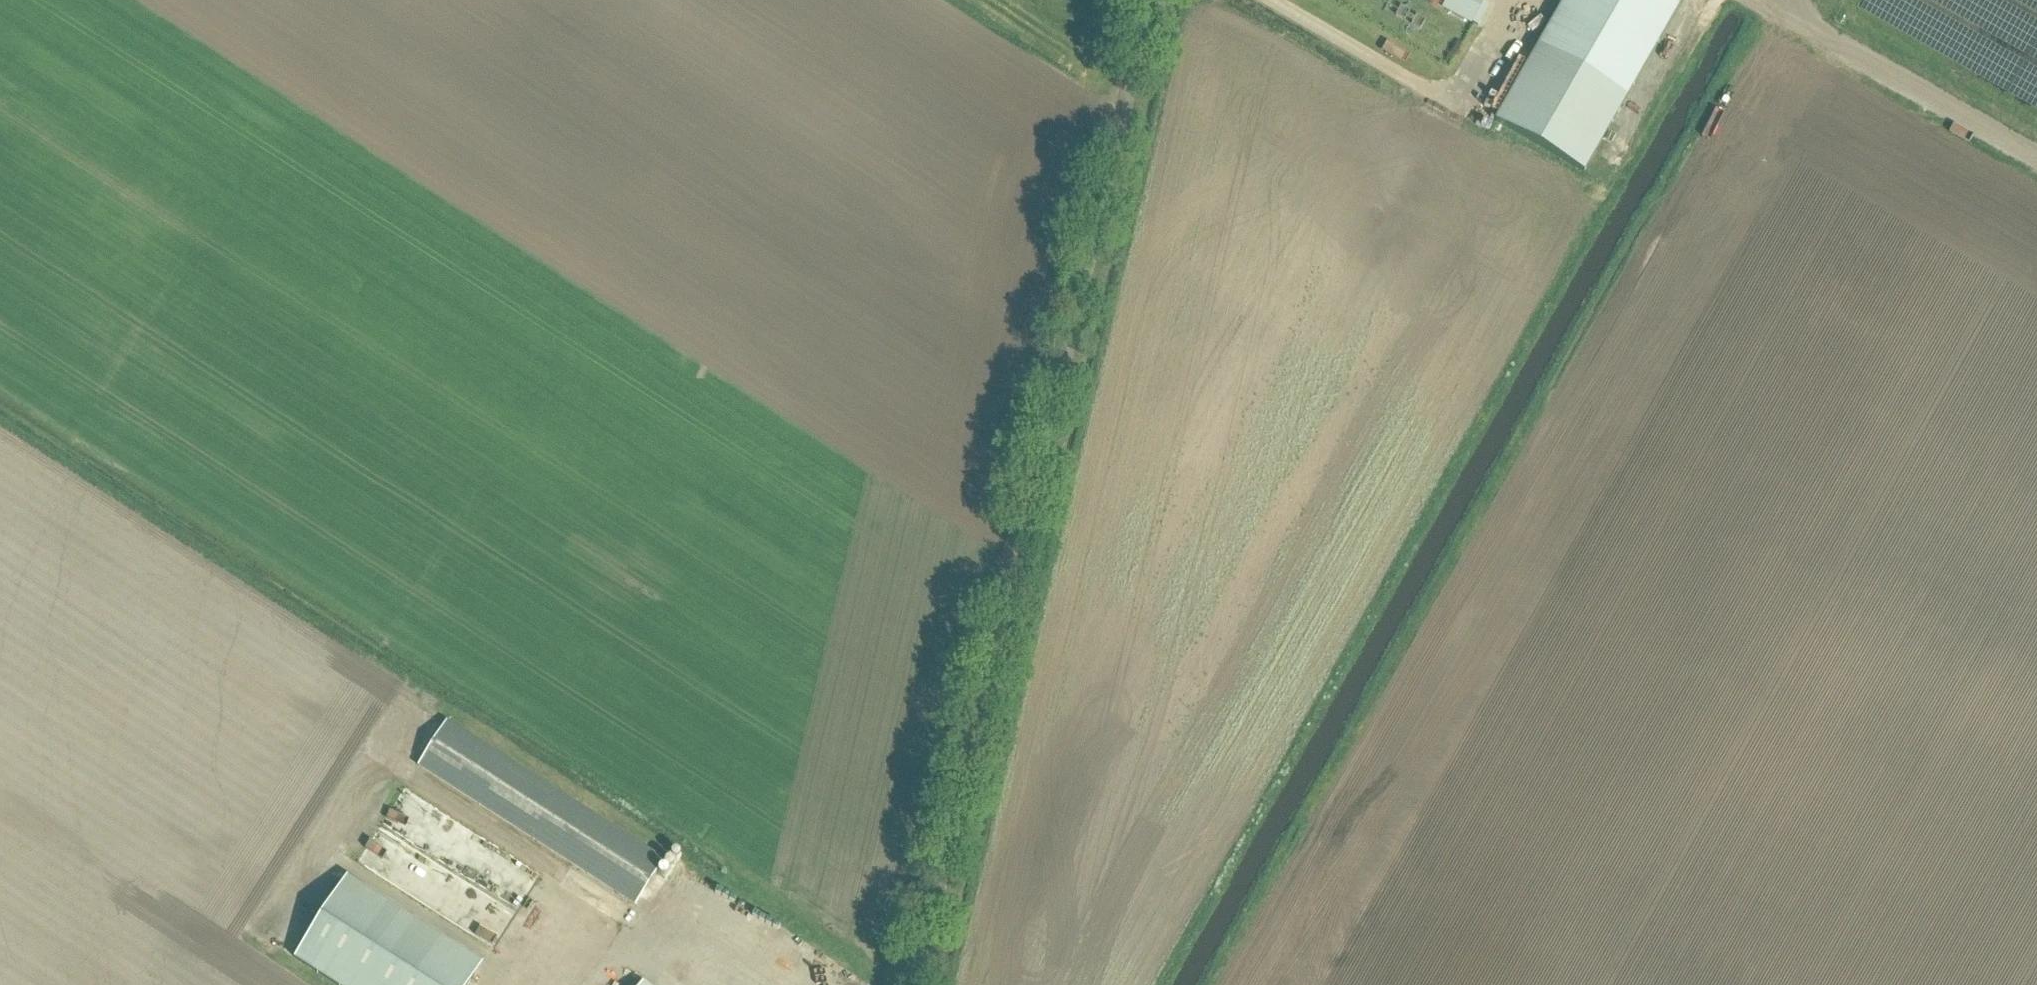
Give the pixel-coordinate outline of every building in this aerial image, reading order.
[(1471,26),(1483,3),(1478,0),(1447,0),(1441,10),(1471,26)] [(1492,123),(1581,174),(1681,0),(1562,0),(1492,123)] [(634,908),(662,865),(446,728),(419,771),(634,908)] [(392,833),(369,870),(458,925),(481,888),(392,833)] [(294,960),(333,984),(470,984),(473,979),(338,892),(294,960)]
